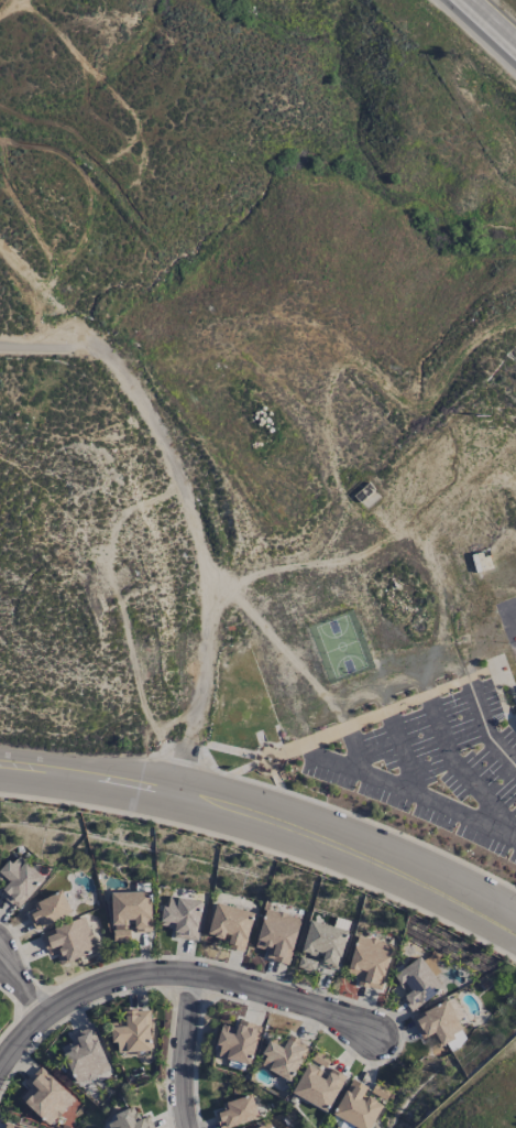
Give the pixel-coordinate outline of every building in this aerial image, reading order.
[(7,885),(0,892),(0,893),(17,909),(45,879),(17,853),(0,872),(0,879),(7,885)] [(37,911),(28,915),(35,931),(72,913),(62,890),(33,904),(37,911)] [(151,891),(111,892),(112,925),(135,924),(135,933),(152,932),(151,891)] [(174,928),(174,938),(199,940),(201,899),(169,898),(169,907),(162,906),(161,927),(174,928)] [(254,913),(218,903),(209,934),(229,939),(227,947),(243,951),(254,913)] [(289,965),(301,918),(265,909),(256,946),(269,949),(266,959),(289,965)] [(40,932),(47,956),(57,953),(60,964),(97,953),(87,918),(40,932)] [(302,952),(323,957),(321,965),(338,970),(348,930),(310,920),(302,952)] [(393,944),(357,935),(348,972),(360,975),(357,985),(382,990),(393,944)] [(394,976),(407,994),(401,999),(411,1012),(443,988),(420,956),(394,976)] [(317,962),(300,957),(297,967),(314,972),(317,962)] [(462,1029),(446,1000),(411,1019),(423,1041),(429,1038),(436,1049),(455,1039),(452,1034),(462,1029)] [(152,1051),(150,1010),(125,1011),(126,1022),(111,1023),(112,1043),(117,1043),(118,1052),(152,1051)] [(262,1026),(239,1020),(236,1028),(222,1024),(216,1044),(222,1045),(219,1056),(250,1065),(262,1026)] [(94,1025),(69,1033),(72,1043),(64,1045),(75,1082),(108,1072),(94,1025)] [(291,1082),(310,1045),(290,1035),(283,1047),(271,1041),(258,1065),(291,1082)] [(328,1075),(308,1064),(293,1093),(328,1111),(347,1076),(331,1068),(328,1075)] [(20,1097),(50,1125),(75,1099),(40,1066),(23,1083),(29,1089),(20,1097)] [(352,1079),(334,1115),(360,1127),(371,1127),(383,1104),(364,1094),(368,1087),(352,1079)] [(225,1111),(215,1114),(220,1127),(225,1127),(259,1118),(252,1094),(223,1103),(225,1111)] [(139,1119),(134,1106),(115,1114),(118,1119),(109,1123),(111,1127),(155,1127),(149,1115),(139,1119)]
